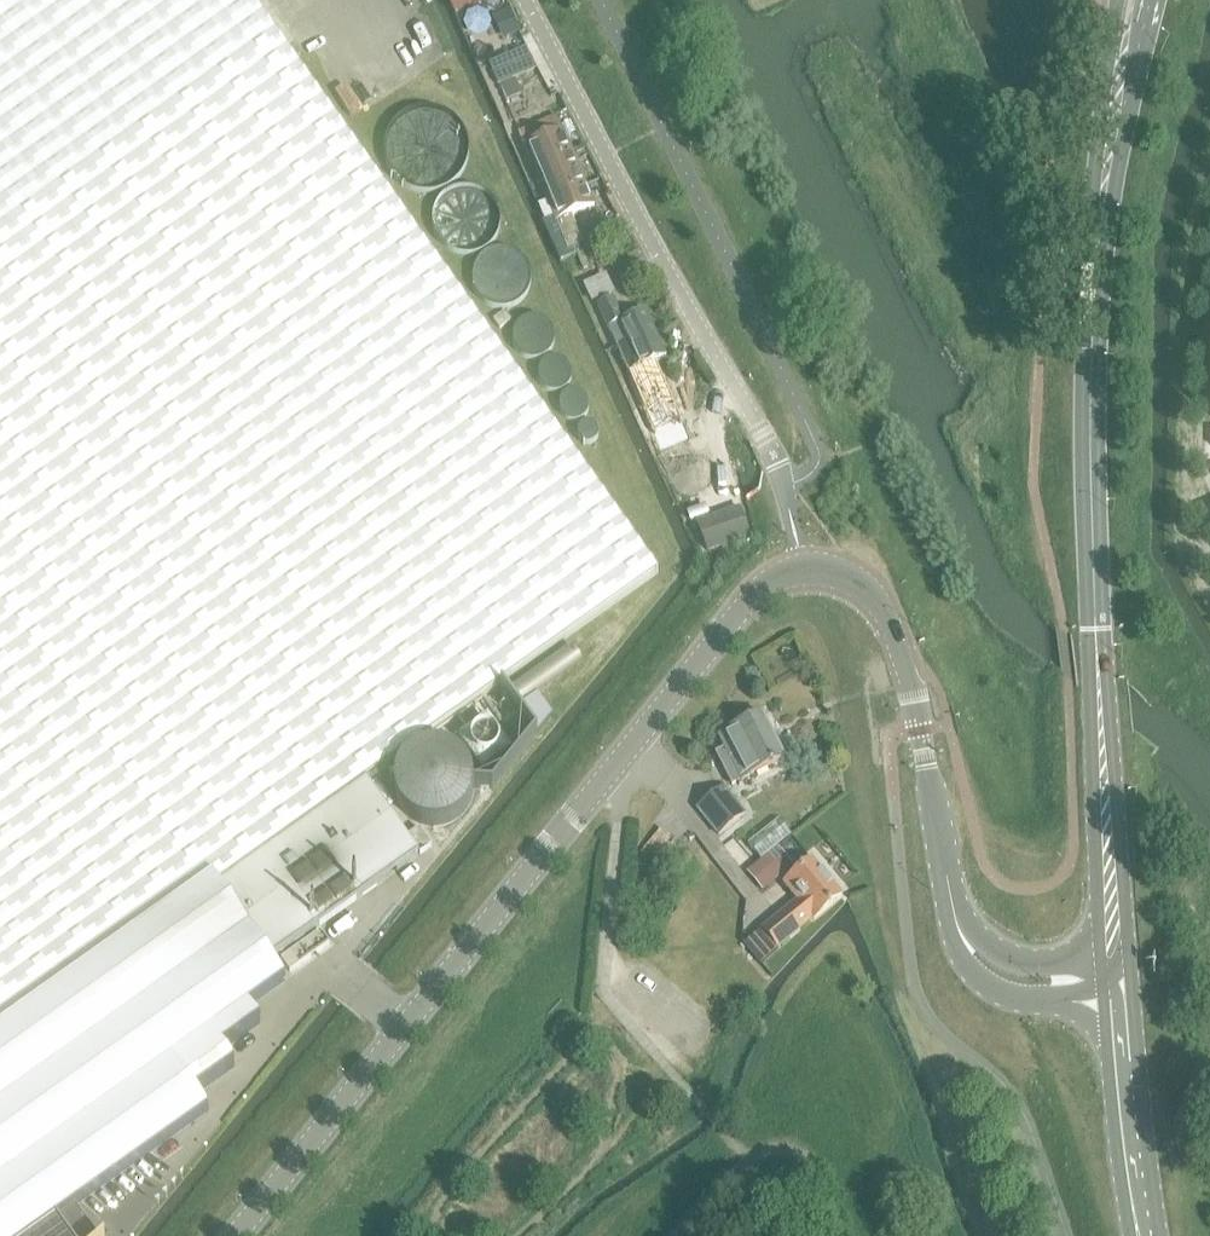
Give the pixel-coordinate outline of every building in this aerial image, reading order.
[(213,878),(219,886),(365,782),(658,574),(250,0),(0,0),(0,1029),(213,878)] [(483,3),(482,0),(448,0),(455,15),(483,3)] [(510,10),(492,18),(503,42),(521,34),(510,10)] [(527,48),(489,65),(498,87),(537,70),(527,48)] [(516,80),(501,87),(507,102),(522,95),(516,80)] [(385,159),(442,180),(462,126),(406,105),(385,159)] [(519,137),(533,169),(570,153),(556,121),(519,137)] [(533,169),(547,202),(584,186),(570,153),(533,169)] [(436,217),(461,245),(496,214),(471,186),(436,217)] [(594,207),(584,186),(547,202),(568,251),(582,246),(570,218),(594,207)] [(599,270),(613,264),(604,243),(577,255),(585,272),(598,267),(599,270)] [(470,273),(492,301),(528,273),(506,245),(470,273)] [(593,303),(615,293),(607,274),(584,284),(593,303)] [(597,308),(616,350),(653,333),(644,313),(623,322),(613,300),(597,308)] [(536,315),(512,334),(533,360),(558,340),(536,315)] [(665,358),(653,333),(616,350),(645,413),(640,415),(650,437),(655,435),(662,450),(683,440),(676,425),(674,426),(664,404),(659,406),(642,368),(665,358)] [(708,553),(752,536),(741,506),(697,523),(708,553)] [(532,701),(515,714),(528,733),(546,720),(532,701)] [(784,762),(772,739),(760,715),(718,737),(724,750),(716,754),(733,788),(784,762)] [(446,732),(384,772),(423,833),(485,793),(446,732)] [(0,1029),(0,1235),(97,1235),(76,1207),(208,1111),(197,1096),(235,1068),(223,1052),(260,1025),(248,1008),(285,982),(271,962),(418,857),(365,782),(219,886),(213,878),(0,1029)] [(746,815),(724,788),(697,810),(719,836),(746,815)] [(749,870),(766,893),(798,869),(779,844),(794,833),(782,817),(750,841),(764,859),(749,870)] [(654,865),(675,840),(662,829),(641,853),(654,865)] [(420,830),(408,838),(421,855),(432,847),(420,830)] [(795,903),(762,930),(779,950),(813,921),(814,922),(842,898),(813,862),(808,866),(782,888),(795,903)] [(321,933),(282,960),(290,973),(329,945),(321,933)]
